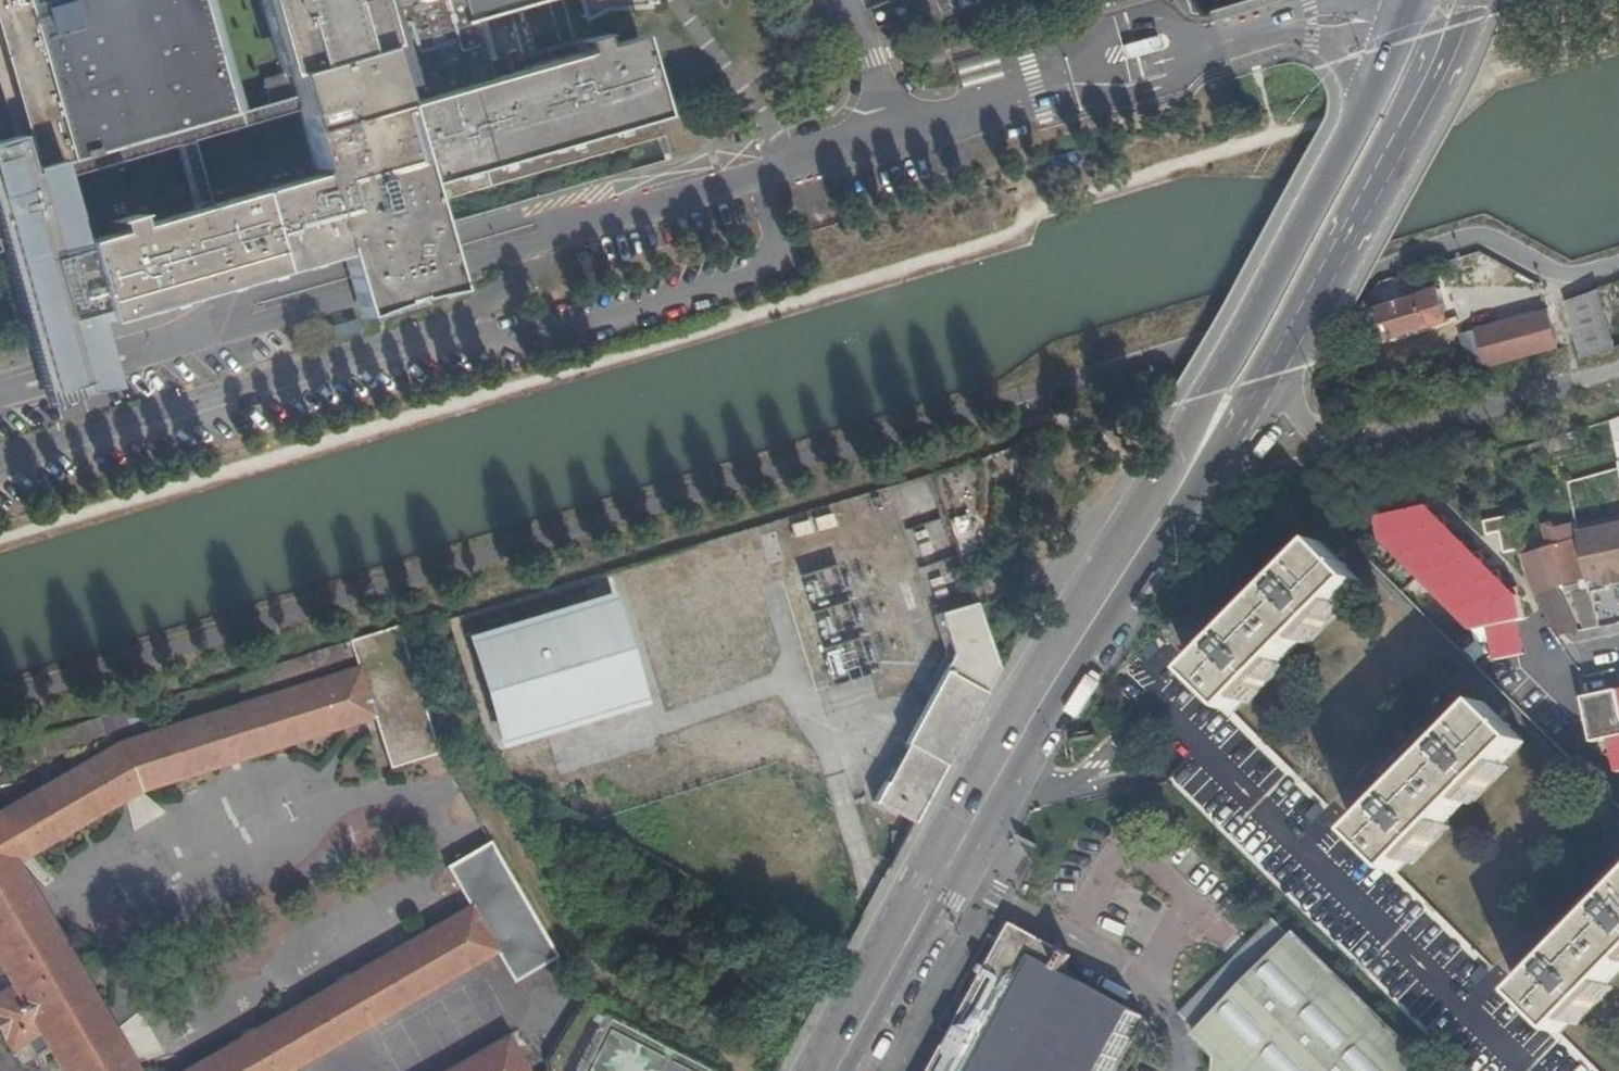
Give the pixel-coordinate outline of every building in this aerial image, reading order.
[(48,165),(66,160),(20,0),(0,0),(0,1),(48,165)] [(66,160),(239,110),(208,0),(20,0),(66,160)] [(290,72),(296,70),(303,93),(307,108),(320,150),(401,126),(396,110),(405,106),(374,0),(269,0),(290,72)] [(405,106),(493,78),(486,55),(459,0),(374,0),(405,106)] [(486,55),(502,50),(493,17),(551,0),(459,0),(486,55)] [(589,14),(609,6),(653,3),(652,0),(585,0),(589,14)] [(914,11),(910,0),(884,0),(874,4),(883,24),(914,11)] [(396,110),(401,126),(419,184),(429,181),(666,113),(643,34),(609,44),(605,32),(586,37),(589,50),(493,78),(405,106),(396,110)] [(952,63),(961,89),(1002,76),(994,50),(952,63)] [(66,160),(71,176),(185,143),(200,139),(307,108),(303,93),(239,110),(66,160)] [(124,229),(89,240),(112,319),(349,252),(352,265),(359,287),(368,314),(381,306),(397,300),(411,296),(426,291),(443,288),(459,286),(453,261),(446,238),(429,181),(419,184),(401,126),(320,150),(326,171),(218,203),(203,207),(141,224),(138,213),(121,218),(124,229)] [(200,139),(185,143),(203,207),(218,203),(200,139)] [(71,176),(66,160),(48,165),(0,179),(0,197),(71,176)] [(71,176),(0,197),(0,275),(6,273),(34,370),(40,391),(45,408),(120,386),(116,370),(110,349),(103,322),(112,319),(89,240),(71,176)] [(1449,314),(1440,283),(1375,303),(1384,335),(1449,314)] [(1591,348),(1603,342),(1618,336),(1618,326),(1605,283),(1573,293),(1591,348)] [(1560,338),(1550,304),(1464,328),(1475,363),(1560,338)] [(943,617),(979,606),(935,473),(899,484),(943,617)] [(1378,515),(1378,522),(1382,542),(1475,638),(1490,636),(1495,663),(1525,656),(1519,630),(1527,629),(1522,603),(1425,507),(1378,515)] [(1552,547),(1524,556),(1526,567),(1558,636),(1579,631),(1564,601),(1556,603),(1548,588),(1584,578),(1581,565),(1586,563),(1577,523),(1558,528),(1555,522),(1547,525),(1552,547)] [(1580,532),(1593,595),(1611,592),(1609,581),(1618,579),(1618,525),(1580,532)] [(1463,1070),(1600,1070),(1562,1034),(1618,975),(1618,898),(1615,901),(1612,899),(1602,908),(1605,911),(1558,960),(1555,957),(1544,968),(1548,970),(1524,996),(1398,873),(1525,743),(1487,705),(1453,740),(1448,737),(1438,747),(1442,751),(1395,799),(1391,796),(1381,807),(1383,810),(1360,835),(1235,712),(1362,582),(1324,545),(1290,579),(1286,576),(1276,586),(1280,590),(1232,638),(1228,635),(1218,646),(1221,649),(1196,675),(1160,639),(1115,685),(1150,722),(1147,726),(1160,738),(1161,737),(1188,765),(1172,782),(1463,1070)] [(832,686),(874,673),(839,565),(800,577),(823,646),(820,647),(832,686)] [(1564,601),(1579,631),(1600,627),(1595,604),(1589,576),(1584,578),(1548,588),(1556,603),(1564,601)] [(617,595),(466,634),(495,747),(646,707),(617,595)] [(939,781),(1000,668),(979,606),(943,617),(956,657),(924,717),(900,760),(939,781)] [(358,665),(351,641),(308,655),(312,668),(315,677),(358,665)] [(312,668),(308,655),(263,668),(267,682),(312,668)] [(61,1070),(144,1070),(20,864),(142,791),(375,717),(358,665),(315,677),(119,746),(13,808),(0,815),(0,963),(61,1070)] [(1587,698),(1598,744),(1613,740),(1618,763),(1618,691),(1587,698)] [(147,727),(141,706),(101,718),(108,741),(121,734),(147,727)] [(892,866),(939,781),(900,760),(887,784),(884,783),(873,803),(876,804),(877,803),(911,822),(888,864),(892,866)] [(13,808),(0,785),(0,815),(13,808)] [(502,919),(521,980),(558,958),(491,844),(480,850),(502,919)] [(498,949),(467,904),(179,1070),(285,1070),(498,949)] [(1429,1063),(1272,909),(1180,1004),(1197,1020),(1193,1026),(1216,1049),(1216,1070),(1422,1070),(1429,1063)] [(1149,1019),(1066,972),(1074,958),(1046,943),(1015,926),(935,1070),(1120,1070),(1149,1019)] [(503,1034),(442,1070),(526,1070),(503,1034)]
